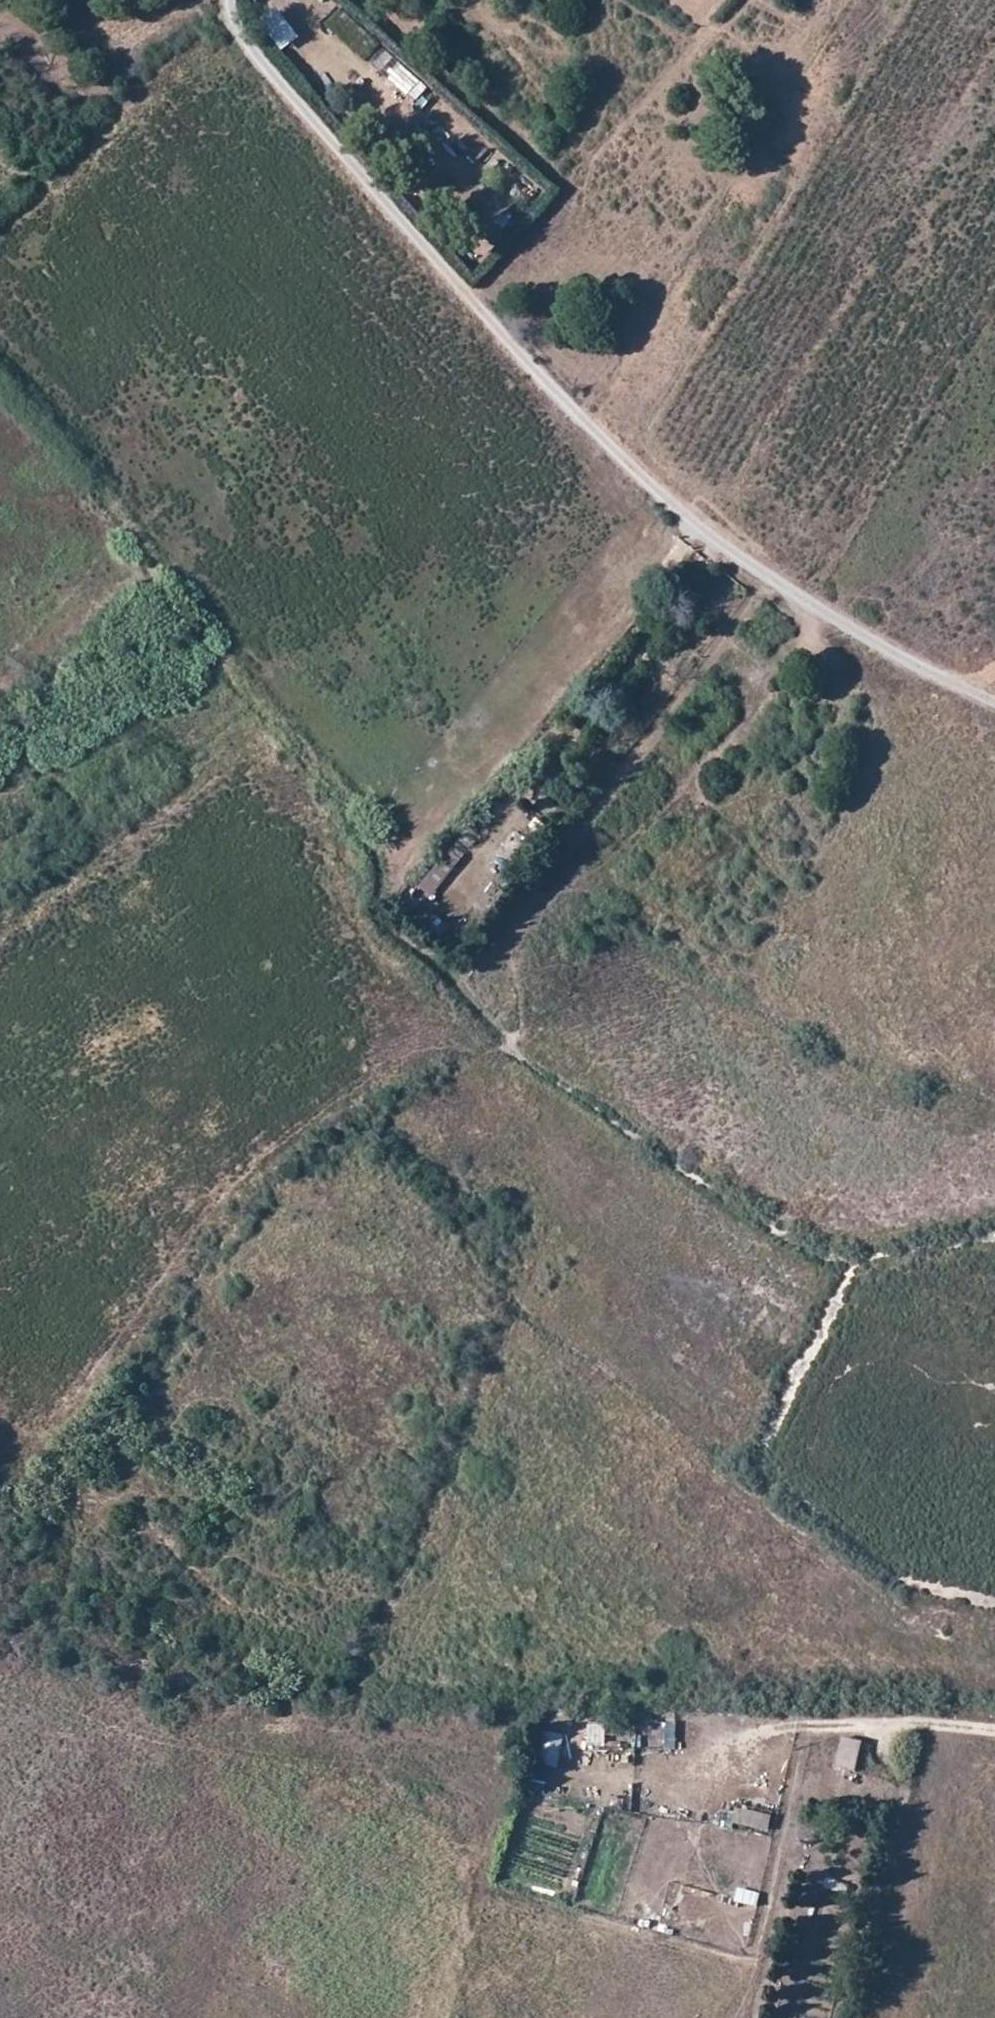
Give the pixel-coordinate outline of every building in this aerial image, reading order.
[(283,50),(301,35),(276,6),(259,20),(283,50)] [(380,46),(369,62),(383,71),(394,56),(380,46)] [(417,101),(429,86),(397,61),(385,76),(417,101)] [(432,897),(463,858),(449,847),(418,887),(432,897)] [(678,1747),(677,1720),(663,1721),(664,1747),(678,1747)] [(604,1746),(605,1723),(588,1722),(587,1746),(604,1746)] [(537,1762),(558,1767),(565,1734),(545,1729),(537,1762)] [(843,1770),(862,1774),(868,1744),(849,1740),(843,1770)] [(732,1824),(767,1830),(770,1812),(735,1806),(732,1824)] [(734,1900),(757,1906),(761,1891),(737,1885),(734,1900)]
